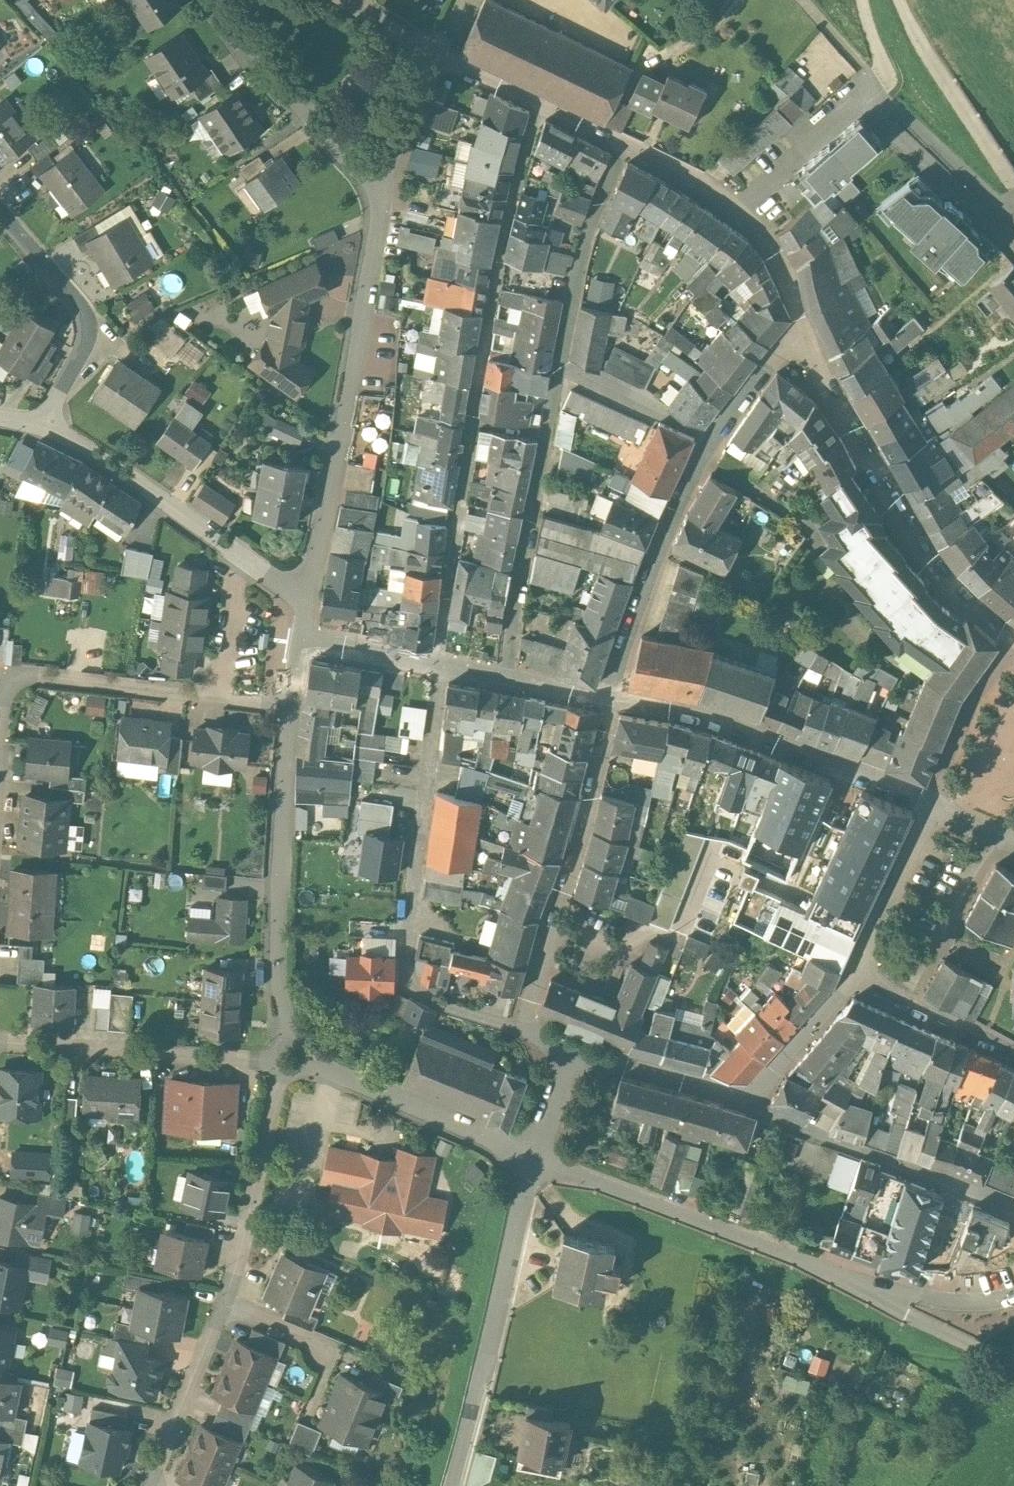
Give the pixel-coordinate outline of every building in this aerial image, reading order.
[(149,27),(179,7),(174,0),(130,0),(149,27)] [(492,0),(485,0),(460,53),(605,123),(616,99),(632,67),(492,0)] [(453,37),(433,27),(429,36),(449,46),(453,37)] [(181,36),(148,59),(173,96),(189,85),(206,73),(206,72),(181,36)] [(206,73),(189,85),(201,101),(224,86),(212,68),(206,72),(206,73)] [(802,82),(786,69),(775,82),(790,95),(800,84),(802,82)] [(688,83),(668,74),(663,84),(642,74),(629,99),(652,110),(653,109),(689,126),(707,89),(690,81),(688,83)] [(800,84),(790,95),(777,106),(791,122),(815,101),(800,84)] [(237,91),(200,117),(226,156),(264,130),(237,91)] [(529,111),(491,93),(483,118),(496,124),(522,136),(529,111)] [(6,98),(0,102),(0,158),(2,161),(34,137),(6,98)] [(632,107),(616,99),(605,123),(621,131),(632,107)] [(459,110),(432,101),(422,124),(450,133),(459,110)] [(777,106),(718,156),(733,173),(791,122),(777,106)] [(496,124),(483,118),(478,132),(493,136),(496,124)] [(580,137),(546,119),(536,151),(565,166),(566,165),(580,137)] [(522,136),(496,124),(493,136),(490,147),(517,154),(522,136)] [(493,136),(478,132),(475,142),(486,146),(490,147),(493,136)] [(864,133),(855,133),(852,135),(849,135),(833,148),(832,147),(810,167),(817,176),(815,178),(825,189),(831,184),(834,187),(852,170),(850,167),(876,144),(866,132),(864,133)] [(50,134),(29,149),(38,161),(48,154),(58,146),(50,134)] [(610,152),(580,137),(566,165),(578,171),(579,170),(583,172),(580,177),(584,179),(586,175),(598,182),(610,152)] [(475,142),(472,140),(468,160),(481,163),(486,146),(475,142)] [(435,176),(443,151),(414,143),(407,167),(435,176)] [(490,147),(486,146),(481,163),(495,166),(513,171),(517,154),(490,147)] [(55,163),(40,175),(71,215),(103,190),(72,150),(55,163)] [(38,161),(30,168),(37,177),(40,175),(55,163),(48,154),(38,161)] [(260,156),(239,169),(247,179),(266,165),(260,156)] [(247,179),(246,179),(248,181),(249,180),(267,205),(266,206),(267,208),(298,185),(278,157),(266,165),(247,179)] [(481,163),(468,160),(466,174),(476,177),(481,163)] [(656,177),(628,162),(612,199),(636,211),(638,207),(656,177)] [(495,166),(481,163),(476,177),(492,180),(495,166)] [(560,176),(540,165),(535,179),(549,184),(555,185),(560,176)] [(466,174),(465,175),(463,187),(506,197),(510,184),(495,181),(492,180),(476,177),(466,174)] [(656,177),(638,207),(648,214),(650,215),(668,185),(656,177)] [(596,187),(578,180),(574,192),(591,198),(596,187)] [(848,181),(835,194),(843,205),(844,205),(845,206),(859,195),(848,181)] [(966,228),(957,220),(963,213),(950,202),(946,202),(945,203),(930,189),(920,190),(910,181),(882,203),(895,215),(894,217),(915,236),(914,237),(914,241),(938,262),(940,259),(962,278),(988,257),(991,254),(981,244),(980,233),(970,224),(966,228)] [(549,184),(546,199),(548,199),(542,219),(549,222),(553,211),(562,188),(555,185),(549,184)] [(668,185),(650,215),(661,222),(679,192),(668,185)] [(506,197),(463,187),(459,210),(476,213),(476,215),(500,221),(506,197)] [(574,192),(563,189),(554,212),(553,211),(549,222),(548,225),(577,235),(591,198),(574,192)] [(679,192),(661,222),(667,226),(671,229),(693,201),(679,192)] [(546,199),(522,194),(516,217),(541,222),(542,219),(548,199),(546,199)] [(843,205),(835,194),(830,198),(831,200),(839,209),(843,205)] [(816,202),(780,234),(789,249),(817,227),(818,228),(823,224),(829,218),(836,212),(828,203),(822,196),(816,202)] [(636,211),(612,199),(600,225),(608,229),(613,231),(623,236),(636,211)] [(839,209),(831,200),(828,203),(836,212),(839,209)] [(693,201),(671,229),(675,231),(684,237),(705,208),(693,201)] [(130,205),(94,226),(100,236),(127,220),(152,261),(164,253),(150,230),(146,232),(130,205)] [(836,212),(829,218),(840,234),(849,228),(857,222),(845,206),(844,205),(843,205),(839,209),(836,212)] [(705,208),(684,237),(688,240),(711,256),(731,228),(705,208)] [(476,213),(459,210),(454,236),(461,238),(473,240),(475,231),(497,235),(500,221),(476,215),(476,213)] [(650,215),(648,214),(638,235),(651,242),(658,229),(661,222),(650,215)] [(541,222),(516,217),(512,233),(537,239),(540,227),(541,222)] [(100,236),(88,243),(90,246),(112,284),(152,261),(127,220),(100,236)] [(667,226),(661,222),(658,229),(663,233),(667,226)] [(817,227),(789,249),(799,267),(822,245),(831,238),(823,224),(818,228),(817,227)] [(94,226),(72,239),(80,252),(90,246),(88,243),(100,236),(94,226)] [(548,228),(540,227),(537,239),(549,241),(551,229),(548,228)] [(731,228),(711,256),(724,266),(747,240),(731,228)] [(333,229),(312,239),(317,251),(338,241),(333,229)] [(561,231),(551,229),(549,241),(549,242),(559,244),(561,231)] [(475,231),(473,240),(461,238),(460,242),(458,249),(456,259),(490,264),(497,235),(475,231)] [(684,237),(675,231),(665,248),(674,253),(684,237)] [(537,239),(512,233),(505,260),(543,269),(547,250),(549,242),(549,241),(537,239)] [(822,245),(799,267),(804,294),(808,310),(853,287),(850,280),(861,273),(860,273),(857,265),(841,233),(840,234),(833,239),(831,238),(822,245)] [(688,240),(684,237),(674,253),(678,256),(683,248),(682,247),(688,240)] [(711,256),(688,240),(682,247),(683,248),(704,264),(708,259),(711,256)] [(721,268),(717,273),(733,287),(736,284),(749,272),(762,259),(747,240),(724,266),(721,268)] [(452,248),(442,246),(437,266),(451,269),(454,258),(456,259),(458,249),(452,248)] [(658,251),(649,247),(644,257),(652,261),(658,251)] [(573,256),(547,250),(543,269),(564,275),(567,263),(571,264),(573,256)] [(671,258),(661,253),(655,262),(664,266),(666,267),(671,258)] [(724,266),(711,256),(708,259),(715,264),(721,268),(724,266)] [(652,261),(644,257),(642,260),(640,264),(660,274),(664,266),(655,262),(652,261)] [(456,259),(454,258),(451,269),(449,280),(487,288),(490,264),(456,259)] [(23,259),(15,266),(25,278),(33,271),(23,259)] [(778,293),(762,259),(749,272),(756,287),(763,303),(778,293)] [(316,264),(245,295),(252,312),(261,308),(264,316),(271,313),(272,315),(267,340),(250,363),(296,396),(313,371),(297,360),(300,344),(298,341),(303,317),(306,316),(306,315),(309,300),(328,292),(316,264)] [(709,264),(689,285),(696,293),(706,283),(717,272),(712,267),(709,264)] [(721,268),(715,264),(712,267),(717,272),(717,273),(721,268)] [(993,289),(1004,302),(1011,312),(1013,315),(1013,271),(993,289)] [(756,287),(749,272),(736,284),(746,296),(756,287)] [(861,273),(850,280),(853,287),(865,281),(861,272),(860,273),(861,273)] [(615,284),(593,278),(588,297),(610,303),(615,284)] [(487,288),(449,280),(447,295),(445,307),(482,314),(487,288)] [(713,289),(706,283),(696,293),(690,299),(705,314),(718,302),(721,298),(717,294),(713,289)] [(853,287),(808,310),(830,355),(861,332),(871,325),(853,287)] [(993,289),(977,302),(988,314),(997,307),(1004,302),(993,289)] [(525,294),(504,290),(501,305),(522,309),(525,294)] [(447,295),(429,292),(426,303),(445,307),(447,295)] [(729,293),(719,303),(729,314),(739,303),(736,300),(729,293)] [(763,303),(762,304),(757,309),(779,332),(791,319),(778,293),(763,303)] [(563,301),(525,294),(522,309),(519,323),(527,325),(527,326),(540,329),(537,346),(553,350),(563,301)] [(719,303),(718,302),(705,314),(717,325),(729,314),(719,303)] [(1004,302),(997,307),(1005,317),(1011,312),(1004,302)] [(901,310),(894,303),(886,310),(891,319),(901,310)] [(757,309),(752,304),(736,320),(766,347),(779,332),(757,309)] [(612,312),(581,306),(577,325),(608,332),(612,312)] [(482,314),(445,307),(440,333),(441,334),(438,346),(453,349),(453,347),(475,351),(482,314)] [(25,308),(0,347),(0,355),(12,362),(10,365),(11,365),(12,363),(25,371),(24,373),(35,380),(50,357),(40,351),(55,326),(25,308)] [(886,310),(871,325),(883,343),(884,342),(896,332),(891,319),(886,310)] [(189,335),(164,317),(141,332),(171,357),(189,335)] [(518,323),(497,317),(494,333),(515,337),(518,323)] [(896,332),(884,342),(887,346),(892,351),(896,351),(923,329),(914,317),(896,332)] [(671,327),(655,318),(650,327),(664,336),(671,327)] [(766,347),(736,320),(726,331),(734,338),(756,358),(766,347)] [(527,325),(519,323),(518,323),(515,337),(510,364),(517,366),(549,374),(553,350),(537,346),(540,329),(527,326),(527,325)] [(608,332),(577,325),(571,358),(599,372),(608,332)] [(702,350),(671,327),(664,336),(675,343),(695,358),(696,356),(697,357),(702,350)] [(723,328),(709,345),(707,343),(702,350),(697,357),(696,358),(707,366),(732,389),(756,358),(734,338),(726,331),(723,328)] [(440,333),(421,330),(420,342),(421,343),(438,346),(441,334),(440,333)] [(861,332),(830,355),(839,373),(875,348),(861,332)] [(664,336),(646,362),(656,367),(658,367),(664,359),(670,350),(675,343),(664,336)] [(883,343),(876,347),(879,353),(887,346),(884,342),(883,343)] [(438,346),(421,343),(420,352),(433,354),(433,351),(437,352),(438,346)] [(453,349),(438,346),(437,352),(434,371),(433,377),(448,380),(469,384),(475,351),(453,347),(453,349)] [(646,362),(615,346),(604,367),(646,387),(656,367),(646,362)] [(875,348),(839,373),(851,395),(889,372),(879,353),(876,347),(875,348)] [(509,352),(491,349),(490,359),(509,364),(509,352)] [(687,363),(670,350),(664,359),(689,378),(694,383),(700,375),(686,364),(687,363)] [(939,358),(928,367),(935,377),(946,369),(939,358)] [(490,359),(489,359),(485,384),(514,388),(517,366),(510,364),(509,364),(490,359)] [(160,388),(130,366),(125,373),(113,364),(92,394),(134,424),(160,388)] [(549,374),(517,366),(514,388),(515,388),(513,397),(526,398),(528,390),(546,394),(549,374)] [(700,375),(694,383),(720,406),(732,389),(707,366),(700,375)] [(434,371),(416,367),(414,376),(433,379),(434,378),(433,377),(434,371)] [(889,372),(851,395),(868,422),(902,399),(905,397),(903,393),(892,377),(900,372),(895,367),(889,372)] [(928,367),(910,382),(913,386),(915,390),(929,381),(935,377),(928,367)] [(800,389),(777,372),(761,396),(784,410),(782,413),(782,414),(789,420),(795,426),(814,402),(800,389)] [(993,376),(962,400),(971,411),(1002,387),(993,376)] [(694,383),(689,378),(667,406),(704,426),(720,406),(694,383)] [(206,400),(212,391),(194,379),(188,389),(206,400)] [(469,384),(448,380),(443,403),(442,418),(462,422),(469,384)] [(915,390),(913,391),(921,402),(923,404),(938,393),(929,381),(915,390)] [(514,388),(485,384),(480,415),(509,423),(513,397),(515,388),(514,388)] [(951,433),(976,461),(981,456),(998,443),(1013,431),(1013,384),(1008,389),(974,415),(951,433)] [(913,386),(903,393),(905,397),(913,391),(915,390),(913,386)] [(443,392),(426,389),(425,399),(442,402),(443,392)] [(649,424),(572,390),(564,409),(578,416),(640,443),(649,424)] [(905,397),(902,399),(909,410),(921,402),(913,391),(905,397)] [(761,396),(733,436),(743,443),(752,450),(769,430),(782,414),(782,413),(784,410),(761,396)] [(526,398),(513,397),(509,423),(528,424),(530,411),(532,399),(526,398)] [(947,407),(942,400),(925,411),(938,433),(942,440),(951,433),(974,415),(974,414),(973,415),(970,412),(971,411),(960,398),(947,407)] [(902,399),(868,422),(879,442),(914,419),(914,418),(909,410),(902,399)] [(186,400),(158,440),(193,465),(209,442),(190,429),(202,412),(186,400)] [(839,437),(814,402),(795,426),(788,436),(790,436),(800,451),(810,465),(814,461),(815,461),(815,460),(839,437)] [(578,416),(564,409),(555,443),(570,450),(578,416)] [(542,412),(530,411),(528,424),(540,426),(542,412)] [(925,411),(914,418),(914,419),(927,438),(938,433),(925,411)] [(438,421),(419,418),(417,433),(435,437),(438,421)] [(914,419),(879,442),(890,460),(927,438),(914,419)] [(789,420),(781,430),(788,436),(795,426),(789,420)] [(464,427),(438,421),(435,437),(440,438),(439,444),(462,447),(463,437),(464,427)] [(660,422),(633,479),(668,495),(694,438),(660,422)] [(781,430),(778,426),(769,438),(780,447),(788,436),(781,430)] [(417,433),(408,431),(407,441),(423,446),(438,449),(439,444),(440,438),(435,437),(417,433)] [(536,441),(494,433),(490,453),(489,461),(490,461),(511,465),(531,468),(536,441)] [(927,438),(890,460),(913,502),(945,482),(958,474),(960,473),(942,440),(938,433),(927,438)] [(976,461),(951,433),(942,440),(960,473),(976,461)] [(839,437),(815,460),(815,461),(814,461),(828,489),(829,489),(856,467),(839,437)] [(83,462),(39,441),(22,474),(66,495),(83,462)] [(743,443),(733,457),(742,462),(752,450),(743,443)] [(998,443),(981,456),(993,477),(996,475),(1013,461),(1013,459),(998,443)] [(438,449),(423,446),(419,466),(435,469),(437,460),(438,449)] [(595,461),(567,449),(562,472),(592,480),(595,461)] [(490,453),(477,450),(476,458),(489,461),(490,453)] [(800,451),(785,467),(798,479),(799,478),(798,477),(810,465),(800,451)] [(733,457),(724,453),(719,461),(735,469),(742,462),(733,457)] [(960,473),(958,475),(963,482),(966,488),(970,486),(983,477),(987,481),(993,477),(981,456),(960,473)] [(306,468),(262,460),(257,486),(301,495),(306,468)] [(459,463),(437,460),(435,469),(430,503),(452,506),(459,463)] [(511,465),(490,461),(487,480),(483,479),(482,484),(494,486),(526,492),(531,468),(511,465)] [(112,483),(83,463),(83,462),(66,495),(67,496),(61,506),(90,524),(96,514),(97,514),(112,483)] [(376,466),(349,462),(344,490),(371,494),(376,466)] [(435,469),(419,466),(413,499),(429,503),(430,503),(435,469)] [(965,622),(943,607),(922,583),(924,582),(902,558),(905,556),(882,531),(885,529),(877,518),(880,516),(861,489),(850,473),(856,467),(829,489),(828,489),(829,490),(822,495),(834,513),(821,522),(835,544),(828,549),(840,567),(837,570),(859,594),(857,596),(878,620),(875,622),(899,648),(901,646),(932,668),(926,677),(927,677),(904,731),(939,745),(960,695),(997,644),(967,619),(965,622)] [(737,489),(711,474),(688,513),(715,526),(716,525),(737,489)] [(780,474),(773,484),(780,489),(780,488),(787,479),(780,474)] [(958,474),(945,482),(949,490),(963,482),(958,475),(958,474)] [(996,475),(993,477),(987,481),(994,488),(993,489),(1005,500),(1006,499),(1013,507),(1013,492),(996,475)] [(983,477),(970,486),(974,491),(980,497),(993,489),(994,488),(987,481),(983,477)] [(668,495),(633,479),(624,503),(658,516),(668,495)] [(787,479),(780,488),(789,494),(795,485),(787,479)] [(482,484),(473,482),(470,495),(491,499),(494,486),(482,484)] [(945,482),(913,502),(921,516),(930,531),(961,510),(975,501),(980,497),(974,491),(958,501),(954,496),(954,497),(949,490),(945,482)] [(142,503),(112,483),(97,514),(125,535),(142,503)] [(205,484),(192,502),(203,509),(215,491),(205,484)] [(301,495),(257,486),(252,515),(296,523),(301,495)] [(526,492),(494,486),(491,499),(489,509),(522,515),(526,492)] [(980,497),(975,501),(984,515),(994,508),(997,506),(1005,500),(993,489),(980,497)] [(575,495),(552,490),(546,513),(569,520),(572,507),(575,495)] [(236,505),(215,491),(203,509),(223,523),(236,505)] [(429,503),(413,499),(412,503),(407,502),(406,512),(426,519),(428,507),(429,503)] [(624,503),(613,499),(604,521),(601,528),(607,530),(607,532),(645,547),(658,516),(624,503)] [(1006,499),(1005,500),(997,506),(1006,515),(1000,522),(1004,525),(1013,514),(1013,507),(1006,499)] [(376,512),(341,506),(337,524),(372,530),(376,512)] [(428,507),(426,519),(428,520),(446,523),(449,510),(428,507)] [(585,510),(572,507),(569,520),(580,523),(585,510)] [(485,512),(467,508),(464,528),(479,531),(484,532),(488,517),(484,516),(485,512)] [(522,515),(489,509),(488,517),(484,532),(495,534),(517,538),(522,515)] [(598,515),(585,510),(580,523),(593,526),(597,518),(598,515)] [(961,510),(930,531),(939,547),(969,526),(961,510)] [(546,513),(543,512),(536,549),(582,563),(634,578),(645,547),(607,532),(607,530),(601,528),(593,526),(580,523),(569,520),(546,513)] [(715,526),(688,513),(673,546),(719,568),(725,570),(725,569),(725,570),(741,537),(741,536),(740,537),(716,525),(715,526)] [(604,521),(597,518),(593,526),(601,528),(604,521)] [(420,521),(406,519),(404,537),(414,539),(416,523),(420,523),(420,521)] [(420,523),(416,523),(414,539),(413,550),(443,553),(446,526),(420,523)] [(969,526),(939,547),(958,572),(987,543),(988,542),(974,523),(969,526)] [(372,530),(337,524),(332,551),(331,551),(321,610),(355,615),(364,558),(366,558),(372,530)] [(484,532),(479,531),(474,560),(489,563),(495,534),(484,532)] [(60,555),(75,556),(76,532),(61,532),(60,555)] [(395,535),(384,533),(383,545),(397,547),(395,535)] [(517,538),(495,534),(489,563),(511,569),(517,538)] [(404,537),(395,535),(397,547),(413,550),(414,539),(404,537)] [(987,543),(958,572),(979,593),(1013,556),(998,542),(993,548),(987,543)] [(383,545),(373,543),(371,567),(377,568),(381,568),(381,567),(382,567),(383,562),(407,564),(406,569),(406,570),(406,571),(411,571),(413,550),(397,547),(383,545)] [(153,553),(126,546),(121,573),(148,577),(153,553)] [(582,563),(536,549),(531,579),(573,592),(582,563)] [(443,553),(413,550),(411,571),(441,574),(444,554),(443,553)] [(1013,556),(979,593),(1008,617),(1013,610),(1013,557),(1013,556)] [(479,564),(460,560),(450,617),(467,621),(472,600),(479,564)] [(205,568),(179,564),(177,583),(203,587),(205,568)] [(496,569),(479,564),(472,600),(489,604),(496,569)] [(704,574),(680,564),(672,589),(697,597),(704,574)] [(371,567),(369,567),(366,586),(371,587),(375,587),(377,568),(371,567)] [(411,571),(406,571),(406,570),(392,568),(390,589),(402,591),(438,596),(441,574),(411,571)] [(725,570),(719,568),(713,579),(748,593),(753,582),(725,570)] [(511,572),(496,569),(489,604),(504,608),(511,572)] [(107,573),(84,570),(81,592),(104,595),(107,573)] [(586,609),(581,622),(613,633),(632,583),(599,572),(586,609)] [(80,581),(64,579),(62,596),(78,597),(80,581)] [(203,587),(177,583),(175,592),(170,591),(165,621),(205,627),(209,597),(206,597),(202,591),(203,587)] [(375,587),(371,587),(368,604),(389,606),(399,607),(402,591),(390,589),(375,587)] [(697,597),(672,589),(656,638),(682,643),(697,597)] [(438,596),(402,591),(399,607),(407,607),(436,611),(438,596)] [(535,594),(529,592),(527,606),(533,607),(535,594)] [(504,608),(489,604),(485,627),(502,631),(504,608)] [(388,611),(380,610),(379,620),(390,621),(406,623),(407,607),(399,607),(389,606),(388,611)] [(586,609),(574,606),(569,618),(575,620),(581,622),(586,609)] [(436,611),(407,607),(406,623),(419,624),(419,620),(435,622),(436,611)] [(379,620),(367,618),(370,636),(388,640),(390,621),(379,620)] [(406,623),(390,621),(388,640),(432,649),(435,622),(419,620),(419,624),(406,623)] [(581,622),(575,620),(566,649),(558,673),(596,685),(613,633),(581,622)] [(205,627),(165,621),(161,649),(167,649),(166,657),(192,661),(193,653),(201,654),(205,627)] [(27,635),(9,633),(5,663),(23,665),(27,635)] [(656,638),(643,636),(629,687),(697,700),(699,694),(713,653),(714,649),(682,643),(656,638)] [(548,644),(535,641),(522,639),(521,647),(532,650),(527,663),(540,667),(548,644)] [(566,649),(548,644),(540,667),(558,673),(566,649)] [(819,651),(807,644),(796,657),(810,666),(819,651)] [(829,658),(819,651),(810,666),(823,672),(829,658)] [(775,674),(713,653),(699,694),(760,715),(761,715),(774,689),(780,677),(774,675),(775,674)] [(192,661),(166,657),(165,669),(190,673),(192,661)] [(843,667),(829,658),(823,672),(839,679),(843,667)] [(870,661),(864,658),(858,666),(865,670),(870,661)] [(337,664),(312,660),(306,698),(330,702),(337,664)] [(361,668),(337,664),(330,702),(343,704),(355,706),(356,695),(361,668)] [(861,677),(843,667),(839,679),(837,683),(846,686),(856,690),(861,677)] [(383,672),(361,668),(356,695),(379,699),(383,672)] [(786,669),(780,677),(774,689),(787,693),(798,678),(786,669)] [(868,679),(862,677),(861,677),(856,690),(851,702),(850,705),(859,708),(864,695),(867,697),(873,682),(868,679)] [(479,689),(449,684),(445,730),(459,732),(460,728),(461,712),(475,714),(479,689)] [(817,687),(812,685),(809,695),(813,697),(814,696),(817,687)] [(856,690),(846,686),(841,698),(846,699),(851,702),(856,690)] [(498,692),(479,689),(475,714),(461,712),(460,728),(478,732),(479,725),(493,728),(498,692)] [(787,693),(774,689),(761,715),(760,715),(758,721),(778,728),(779,727),(775,726),(793,695),(787,693)] [(793,695),(775,726),(779,727),(797,735),(813,697),(809,695),(796,690),(793,695)] [(525,697),(498,692),(493,728),(520,733),(525,697)] [(88,711),(104,712),(105,695),(89,694),(88,711)] [(379,699),(356,695),(355,706),(361,707),(360,716),(376,718),(379,699)] [(830,702),(814,696),(813,697),(797,735),(816,741),(830,702)] [(545,701),(525,697),(520,733),(517,748),(527,750),(532,725),(541,726),(545,701)] [(340,724),(327,722),(330,702),(306,698),(299,733),(298,754),(354,759),(355,756),(356,744),(358,730),(358,726),(346,725),(340,724)] [(844,705),(831,700),(830,702),(816,741),(834,748),(849,707),(844,705)] [(343,704),(330,702),(327,722),(340,724),(341,721),(343,704)] [(598,712),(550,702),(548,717),(560,720),(595,727),(598,712)] [(859,708),(850,705),(849,707),(834,748),(859,757),(873,724),(877,716),(859,708)] [(43,712),(29,706),(22,720),(36,726),(43,712)] [(669,724),(621,715),(613,749),(660,757),(661,749),(662,749),(669,724)] [(359,720),(348,718),(347,722),(346,725),(358,726),(359,720)] [(169,724),(125,719),(121,757),(159,761),(164,762),(167,736),(169,724)] [(595,727),(560,720),(554,746),(587,756),(595,727)] [(692,729),(669,723),(669,724),(662,749),(661,749),(660,757),(658,763),(676,767),(682,769),(692,729)] [(892,731),(873,724),(859,757),(888,767),(896,743),(888,740),(892,731)] [(237,730),(209,727),(209,730),(196,729),(193,761),(205,762),(205,765),(233,768),(233,765),(245,766),(249,734),(237,733),(237,730)] [(711,734),(692,729),(682,769),(695,772),(701,774),(703,763),(711,734)] [(386,734),(358,730),(356,744),(385,749),(386,734)] [(459,732),(445,730),(443,751),(461,756),(464,733),(459,732)] [(904,731),(901,730),(896,743),(888,767),(925,781),(939,745),(904,731)] [(738,745),(711,734),(703,763),(714,767),(711,777),(706,794),(718,798),(738,745)] [(183,738),(167,736),(164,762),(159,761),(158,771),(159,771),(179,773),(183,738)] [(508,739),(492,737),(491,754),(507,758),(508,739)] [(70,743),(31,739),(28,773),(51,775),(67,776),(67,775),(70,743)] [(385,749),(356,744),(355,756),(376,760),(383,761),(385,749)] [(554,746),(550,745),(543,769),(582,778),(587,756),(554,746)] [(738,745),(718,798),(731,802),(723,821),(735,825),(742,805),(761,753),(738,745)] [(527,750),(517,748),(515,761),(532,766),(535,757),(536,751),(527,750)] [(742,805),(741,808),(761,816),(764,809),(764,808),(781,761),(761,753),(742,805)] [(354,759),(298,754),(296,801),(349,803),(351,793),(350,793),(352,779),(354,759)] [(376,760),(355,756),(354,759),(352,779),(373,782),(376,760)] [(159,761),(121,757),(118,775),(158,779),(159,771),(158,771),(159,761)] [(781,761),(764,808),(764,809),(761,816),(742,859),(761,868),(787,879),(820,805),(831,780),(781,761)] [(676,767),(658,763),(653,788),(661,790),(666,791),(671,792),(676,767)] [(490,772),(463,764),(457,789),(484,795),(486,787),(490,772)] [(543,769),(532,766),(529,784),(543,789),(577,797),(582,778),(543,769)] [(528,784),(490,770),(490,772),(486,787),(523,800),(528,784)] [(711,777),(701,774),(699,779),(695,790),(695,791),(706,794),(711,777)] [(86,777),(67,775),(67,776),(51,775),(50,787),(85,790),(86,777)] [(693,777),(691,776),(687,787),(695,790),(699,779),(693,777)] [(577,797),(543,789),(529,784),(528,784),(523,800),(518,818),(518,819),(567,833),(577,797)] [(687,787),(683,786),(677,805),(689,808),(695,791),(695,790),(687,787)] [(85,790),(50,787),(48,799),(68,801),(84,803),(85,790)] [(913,812),(863,792),(850,819),(819,886),(807,911),(856,933),(913,812)] [(481,802),(437,793),(427,862),(429,862),(465,868),(470,868),(481,802)] [(635,802),(602,794),(595,827),(627,834),(628,834),(631,821),(635,802)] [(48,799),(25,797),(21,844),(64,848),(68,801),(48,799)] [(366,830),(360,868),(398,874),(404,835),(389,833),(394,803),(363,797),(358,829),(366,830)] [(297,804),(296,825),(307,826),(308,804),(297,804)] [(850,819),(820,805),(790,872),(819,886),(850,819)] [(518,818),(500,810),(496,825),(515,829),(518,819),(518,818)] [(567,833),(518,819),(515,829),(510,846),(560,860),(567,833)] [(636,822),(631,821),(628,834),(627,834),(626,841),(628,841),(639,845),(645,823),(637,821),(636,822)] [(626,841),(594,830),(586,857),(620,867),(625,851),(628,841),(626,841)] [(505,845),(488,838),(477,835),(475,844),(499,852),(504,849),(505,845)] [(639,845),(628,841),(625,851),(638,856),(642,846),(639,845)] [(510,846),(505,845),(504,849),(501,862),(499,871),(514,875),(550,886),(560,860),(510,846)] [(656,853),(642,846),(638,856),(653,862),(656,853)] [(501,862),(493,860),(490,872),(499,871),(501,862)] [(619,872),(585,861),(575,892),(609,905),(619,872)] [(465,868),(429,862),(426,880),(463,886),(464,880),(465,868)] [(996,865),(981,892),(1005,906),(1004,906),(1013,911),(1013,875),(996,865)] [(787,879),(761,868),(759,873),(745,866),(739,880),(748,884),(749,883),(779,896),(787,879)] [(470,868),(465,868),(464,880),(480,882),(481,870),(470,868)] [(55,872),(13,869),(9,931),(51,934),(55,872)] [(819,886),(790,872),(787,879),(779,896),(778,898),(807,911),(819,886)] [(228,875),(204,873),(202,887),(226,889),(228,875)] [(550,886),(514,875),(504,901),(501,909),(538,919),(550,886)] [(663,886),(652,882),(650,889),(648,893),(645,901),(655,905),(663,886)] [(807,911),(778,898),(779,896),(749,883),(748,884),(733,922),(809,955),(840,969),(856,933),(807,911)] [(450,890),(425,885),(424,897),(448,902),(450,890)] [(1004,906),(1005,906),(981,892),(966,921),(1012,947),(1013,943),(1013,911),(1004,906)] [(504,901),(484,893),(480,903),(501,909),(504,901)] [(248,898),(219,896),(217,920),(190,918),(189,937),(244,941),(248,898)] [(645,901),(630,896),(628,902),(624,911),(649,921),(655,905),(645,901)] [(619,899),(616,908),(624,911),(628,902),(619,899)] [(501,909),(488,957),(493,958),(525,967),(538,919),(501,909)] [(455,942),(421,935),(416,957),(427,960),(440,963),(450,965),(454,950),(453,949),(455,942)] [(710,945),(689,936),(683,950),(704,958),(710,945)] [(668,948),(650,941),(640,966),(658,973),(668,948)] [(20,944),(19,957),(32,958),(33,945),(20,944)] [(486,958),(454,950),(450,965),(449,967),(481,974),(480,978),(487,980),(493,958),(488,957),(486,956),(486,958)] [(381,953),(363,952),(362,956),(348,955),(347,987),(361,988),(361,992),(379,993),(379,989),(393,989),(395,957),(380,957),(381,953)] [(801,972),(792,968),(786,981),(795,985),(783,998),(789,1003),(784,1009),(798,1024),(832,987),(840,969),(809,955),(801,972)] [(32,958),(19,957),(17,983),(35,984),(43,985),(45,959),(32,958)] [(416,957),(415,969),(418,973),(423,974),(427,960),(416,957)] [(525,967),(493,958),(487,980),(486,984),(518,993),(525,967)] [(982,979),(945,959),(934,976),(972,998),(976,990),(982,979)] [(440,963),(427,960),(423,974),(421,981),(435,984),(440,963)] [(640,966),(632,963),(615,1004),(641,1014),(645,1005),(658,973),(640,966)] [(768,963),(759,976),(760,977),(769,986),(771,987),(781,973),(768,963)] [(241,971),(205,967),(202,1000),(238,1003),(241,971)] [(738,980),(731,975),(727,986),(731,990),(738,980)] [(972,998),(934,976),(924,994),(963,1015),(972,998)] [(769,986),(760,977),(755,984),(765,992),(769,986)] [(615,1004),(551,979),(537,1014),(630,1051),(640,1028),(644,1016),(641,1014),(615,1004)] [(43,985),(35,984),(32,1024),(72,1026),(75,987),(43,985)] [(760,997),(751,989),(742,1000),(755,1012),(757,1013),(763,1006),(757,1001),(760,997)] [(988,995),(976,990),(972,998),(984,1003),(988,995)] [(763,1006),(757,1013),(784,1039),(798,1024),(784,1009),(789,1003),(783,998),(776,991),(763,1006)] [(437,1011),(410,998),(403,1016),(425,1025),(430,1027),(431,1024),(437,1011)] [(885,1012),(854,998),(840,1015),(868,1029),(876,1033),(885,1012)] [(984,1003),(972,998),(963,1015),(974,1020),(984,1003)] [(133,1002),(110,1000),(110,1007),(108,1029),(130,1031),(133,1002)] [(238,1003),(202,1000),(199,1031),(236,1035),(238,1003)] [(110,1007),(96,1006),(94,1028),(108,1029),(110,1007)] [(675,1015),(655,1007),(649,1030),(669,1036),(675,1015)] [(757,1013),(755,1012),(736,1032),(742,1038),(766,1060),(784,1039),(757,1013)] [(901,1019),(885,1012),(876,1033),(872,1044),(878,1047),(888,1052),(901,1019)] [(868,1029),(840,1015),(822,1037),(847,1059),(856,1048),(857,1047),(860,1042),(861,1040),(868,1029)] [(936,1035),(901,1019),(888,1052),(885,1060),(920,1075),(922,1069),(936,1035)] [(498,1053),(431,1024),(430,1027),(425,1025),(421,1037),(491,1067),(498,1053)] [(649,1030),(640,1028),(630,1051),(660,1059),(669,1036),(649,1030)] [(876,1033),(868,1029),(861,1040),(866,1043),(871,1046),(872,1044),(876,1033)] [(955,1042),(936,1035),(922,1069),(929,1072),(943,1078),(955,1042)] [(706,1046),(669,1036),(660,1059),(704,1071),(710,1050),(711,1047),(706,1046)] [(715,1040),(710,1036),(706,1046),(711,1047),(715,1040)] [(491,1067),(421,1037),(404,1084),(489,1120),(506,1074),(491,1067)] [(822,1037),(788,1077),(823,1092),(832,1079),(847,1059),(822,1037)] [(766,1060),(742,1038),(731,1052),(726,1057),(712,1073),(746,1081),(766,1060)] [(731,1052),(715,1040),(711,1047),(710,1050),(726,1057),(731,1052)] [(857,1047),(856,1048),(847,1059),(832,1079),(842,1085),(853,1068),(855,1064),(865,1049),(866,1043),(861,1040),(857,1047)] [(943,1078),(942,1080),(952,1084),(957,1086),(969,1048),(955,1042),(943,1078)] [(888,1052),(878,1047),(871,1062),(882,1067),(885,1060),(888,1052)] [(1001,1062),(969,1048),(957,1086),(954,1094),(968,1099),(971,1090),(976,1092),(971,1103),(979,1106),(982,1100),(1001,1062)] [(726,1057),(710,1050),(704,1071),(712,1073),(726,1057)] [(882,1067),(871,1062),(863,1078),(877,1085),(882,1067)] [(982,1100),(997,1108),(1013,1070),(1013,1069),(1001,1062),(982,1100)] [(0,1070),(0,1076),(0,1114),(26,1116),(31,1120),(37,1120),(41,1116),(42,1110),(38,1105),(40,1072),(0,1070)] [(997,1108),(1005,1112),(1011,1115),(1012,1114),(1013,1108),(1013,1070),(997,1108)] [(527,1080),(507,1072),(489,1120),(489,1122),(508,1129),(527,1080)] [(943,1078),(929,1072),(921,1099),(921,1100),(934,1105),(938,1094),(942,1080),(943,1078)] [(140,1078),(88,1075),(85,1112),(138,1116),(140,1078)] [(823,1092),(788,1077),(769,1106),(805,1122),(816,1104),(823,1092)] [(655,1087),(621,1078),(613,1109),(633,1115),(646,1118),(655,1087)] [(823,1092),(816,1104),(827,1111),(842,1085),(832,1079),(823,1092)] [(236,1084),(169,1080),(166,1128),(233,1132),(236,1084)] [(952,1084),(942,1080),(938,1094),(947,1097),(952,1084)] [(900,1083),(892,1110),(898,1112),(909,1114),(911,1108),(914,1096),(916,1088),(900,1083)] [(842,1085),(827,1111),(838,1117),(843,1107),(852,1091),(842,1085)] [(677,1093),(655,1087),(646,1118),(658,1121),(668,1124),(677,1093)] [(724,1106),(677,1093),(668,1124),(677,1126),(684,1128),(702,1133),(713,1137),(715,1137),(723,1108),(724,1106)] [(921,1099),(914,1096),(911,1108),(930,1114),(934,1105),(921,1100),(921,1099)] [(77,1098),(65,1097),(63,1122),(76,1123),(77,1098)] [(979,1106),(971,1103),(966,1118),(989,1127),(990,1123),(995,1113),(979,1106)] [(865,1115),(843,1107),(838,1117),(830,1133),(863,1144),(870,1116),(865,1115)] [(746,1114),(723,1108),(715,1137),(713,1137),(713,1139),(745,1148),(751,1125),(743,1123),(746,1114)] [(1005,1112),(997,1108),(995,1113),(990,1123),(998,1127),(1005,1112)] [(633,1115),(613,1109),(607,1125),(628,1131),(633,1115)] [(909,1114),(898,1112),(895,1121),(906,1124),(909,1114)] [(929,1120),(909,1114),(906,1124),(905,1128),(924,1134),(929,1120)] [(658,1121),(646,1118),(638,1140),(654,1145),(658,1121)] [(932,1121),(929,1120),(924,1134),(916,1161),(931,1166),(940,1138),(944,1125),(938,1123),(932,1121)] [(893,1121),(885,1151),(898,1155),(905,1128),(906,1124),(895,1121),(893,1121)] [(677,1126),(668,1124),(665,1135),(677,1139),(677,1126)] [(984,1136),(963,1127),(962,1129),(957,1142),(957,1143),(977,1151),(984,1136)] [(702,1133),(684,1128),(682,1135),(700,1140),(702,1133)] [(924,1134),(905,1128),(898,1155),(916,1161),(924,1134)] [(677,1139),(665,1135),(651,1180),(674,1189),(684,1156),(688,1143),(677,1139)] [(957,1142),(940,1138),(931,1166),(947,1169),(957,1143),(957,1142)] [(626,1166),(632,1147),(614,1142),(608,1160),(626,1166)] [(977,1151),(957,1143),(947,1169),(983,1184),(994,1158),(977,1151)] [(397,1160),(328,1144),(320,1179),(334,1182),(327,1212),(366,1220),(365,1224),(400,1232),(401,1228),(439,1236),(447,1201),(426,1196),(435,1156),(400,1148),(397,1160)] [(50,1154),(14,1152),(13,1175),(49,1177),(50,1154)] [(859,1161),(838,1153),(827,1185),(848,1193),(859,1161)] [(699,1161),(684,1156),(674,1189),(688,1194),(699,1161)] [(998,1160),(988,1184),(1002,1190),(1011,1166),(1013,1167),(1013,1156),(1011,1165),(998,1160)] [(881,1165),(861,1159),(848,1197),(868,1203),(869,1200),(878,1170),(879,1171),(881,1165)] [(1011,1166),(1002,1190),(1013,1194),(1013,1167),(1011,1166)] [(878,1170),(869,1200),(881,1204),(891,1175),(879,1171),(878,1170)] [(192,1173),(185,1204),(223,1212),(230,1181),(192,1173)] [(891,1175),(881,1204),(897,1208),(906,1181),(891,1175)] [(715,1178),(714,1178),(713,1179),(712,1181),(711,1183),(711,1185),(712,1187),(713,1188),(715,1189),(717,1190),(720,1189),(721,1189),(722,1188),(723,1187),(723,1185),(724,1183),(723,1182),(723,1180),(722,1179),(720,1178),(717,1177),(715,1178)] [(897,1208),(879,1264),(919,1268),(943,1195),(906,1181),(897,1208)] [(67,1198),(39,1193),(37,1205),(46,1207),(45,1211),(64,1214),(67,1198)] [(0,1198),(0,1235),(39,1243),(45,1211),(46,1207),(37,1205),(0,1198)] [(866,1210),(846,1204),(842,1216),(862,1222),(866,1210)] [(1010,1220),(973,1206),(961,1236),(972,1240),(970,1245),(988,1253),(995,1237),(1004,1241),(1007,1240),(1008,1240),(1009,1238),(1010,1237),(1011,1236),(1011,1234),(1010,1233),(1010,1232),(1010,1231),(1009,1230),(1007,1228),(1010,1220)] [(215,1227),(187,1222),(185,1234),(205,1238),(213,1239),(215,1227)] [(888,1231),(862,1222),(858,1234),(852,1253),(876,1263),(888,1231)] [(858,1234),(838,1227),(833,1241),(829,1240),(827,1246),(832,1247),(833,1246),(852,1253),(858,1234)] [(185,1234),(166,1230),(159,1267),(198,1274),(205,1238),(185,1234)] [(616,1243),(564,1232),(553,1284),(605,1295),(608,1281),(618,1283),(622,1265),(611,1263),(616,1243)] [(51,1258),(18,1251),(15,1264),(27,1266),(27,1267),(48,1271),(51,1258)] [(326,1268),(286,1251),(266,1297),(288,1307),(307,1314),(307,1313),(326,1268)] [(0,1261),(0,1303),(19,1307),(27,1267),(27,1266),(15,1264),(0,1261)] [(162,1279),(126,1272),(123,1288),(139,1291),(140,1287),(160,1291),(162,1279)] [(160,1291),(140,1287),(139,1291),(136,1308),(183,1317),(187,1297),(160,1291)] [(307,1314),(288,1307),(284,1318),(313,1330),(318,1318),(307,1313),(307,1314)] [(183,1317),(136,1308),(133,1324),(132,1328),(151,1332),(179,1337),(183,1317)] [(133,1324),(117,1321),(114,1337),(148,1344),(149,1344),(151,1332),(132,1328),(133,1324)] [(52,1327),(49,1341),(66,1345),(69,1331),(52,1327)] [(0,1328),(0,1364),(6,1365),(8,1356),(12,1357),(15,1341),(12,1340),(14,1331),(0,1328)] [(286,1342),(252,1328),(246,1343),(276,1356),(275,1357),(279,1358),(286,1342)] [(148,1344),(120,1338),(117,1353),(119,1353),(119,1352),(145,1357),(148,1344)] [(246,1343),(237,1339),(225,1367),(264,1383),(275,1357),(276,1356),(246,1343)] [(145,1357),(119,1352),(119,1353),(115,1371),(110,1375),(108,1382),(113,1387),(119,1389),(123,1386),(127,1387),(129,1391),(154,1396),(161,1360),(145,1357)] [(55,1381),(72,1385),(76,1368),(58,1364),(55,1381)] [(264,1383),(225,1367),(214,1395),(223,1399),(253,1411),(253,1410),(264,1383)] [(369,1385),(343,1374),(334,1396),(378,1414),(387,1393),(387,1392),(369,1385)] [(403,1386),(374,1374),(369,1385),(387,1392),(387,1393),(398,1398),(403,1386)] [(0,1376),(0,1415),(1,1415),(1,1413),(12,1416),(19,1380),(4,1377),(0,1376)] [(65,1407),(81,1409),(84,1392),(68,1390),(65,1407)] [(378,1414),(334,1396),(321,1425),(366,1444),(378,1414)] [(253,1411),(223,1399),(217,1414),(250,1427),(257,1412),(253,1410),(253,1411)] [(128,1415),(93,1408),(90,1421),(125,1429),(128,1415)] [(1,1413),(1,1415),(0,1418),(0,1425),(24,1430),(27,1419),(12,1416),(1,1413)] [(573,1422),(526,1413),(519,1451),(564,1459),(567,1443),(573,1444),(575,1431),(571,1431),(573,1422)] [(250,1427),(217,1414),(211,1428),(240,1441),(240,1442),(243,1443),(250,1427)] [(125,1429),(90,1421),(81,1463),(118,1470),(123,1447),(127,1448),(131,1430),(125,1429)] [(322,1430),(298,1421),(288,1445),(312,1454),(322,1430)] [(0,1425),(0,1438),(6,1439),(6,1441),(21,1444),(24,1430),(0,1425)] [(211,1428),(201,1425),(190,1452),(229,1468),(240,1442),(240,1441),(211,1428)] [(190,1452),(178,1480),(187,1484),(193,1485),(221,1485),(229,1468),(190,1452)] [(297,1465),(288,1485),(331,1485),(333,1480),(297,1465)]
